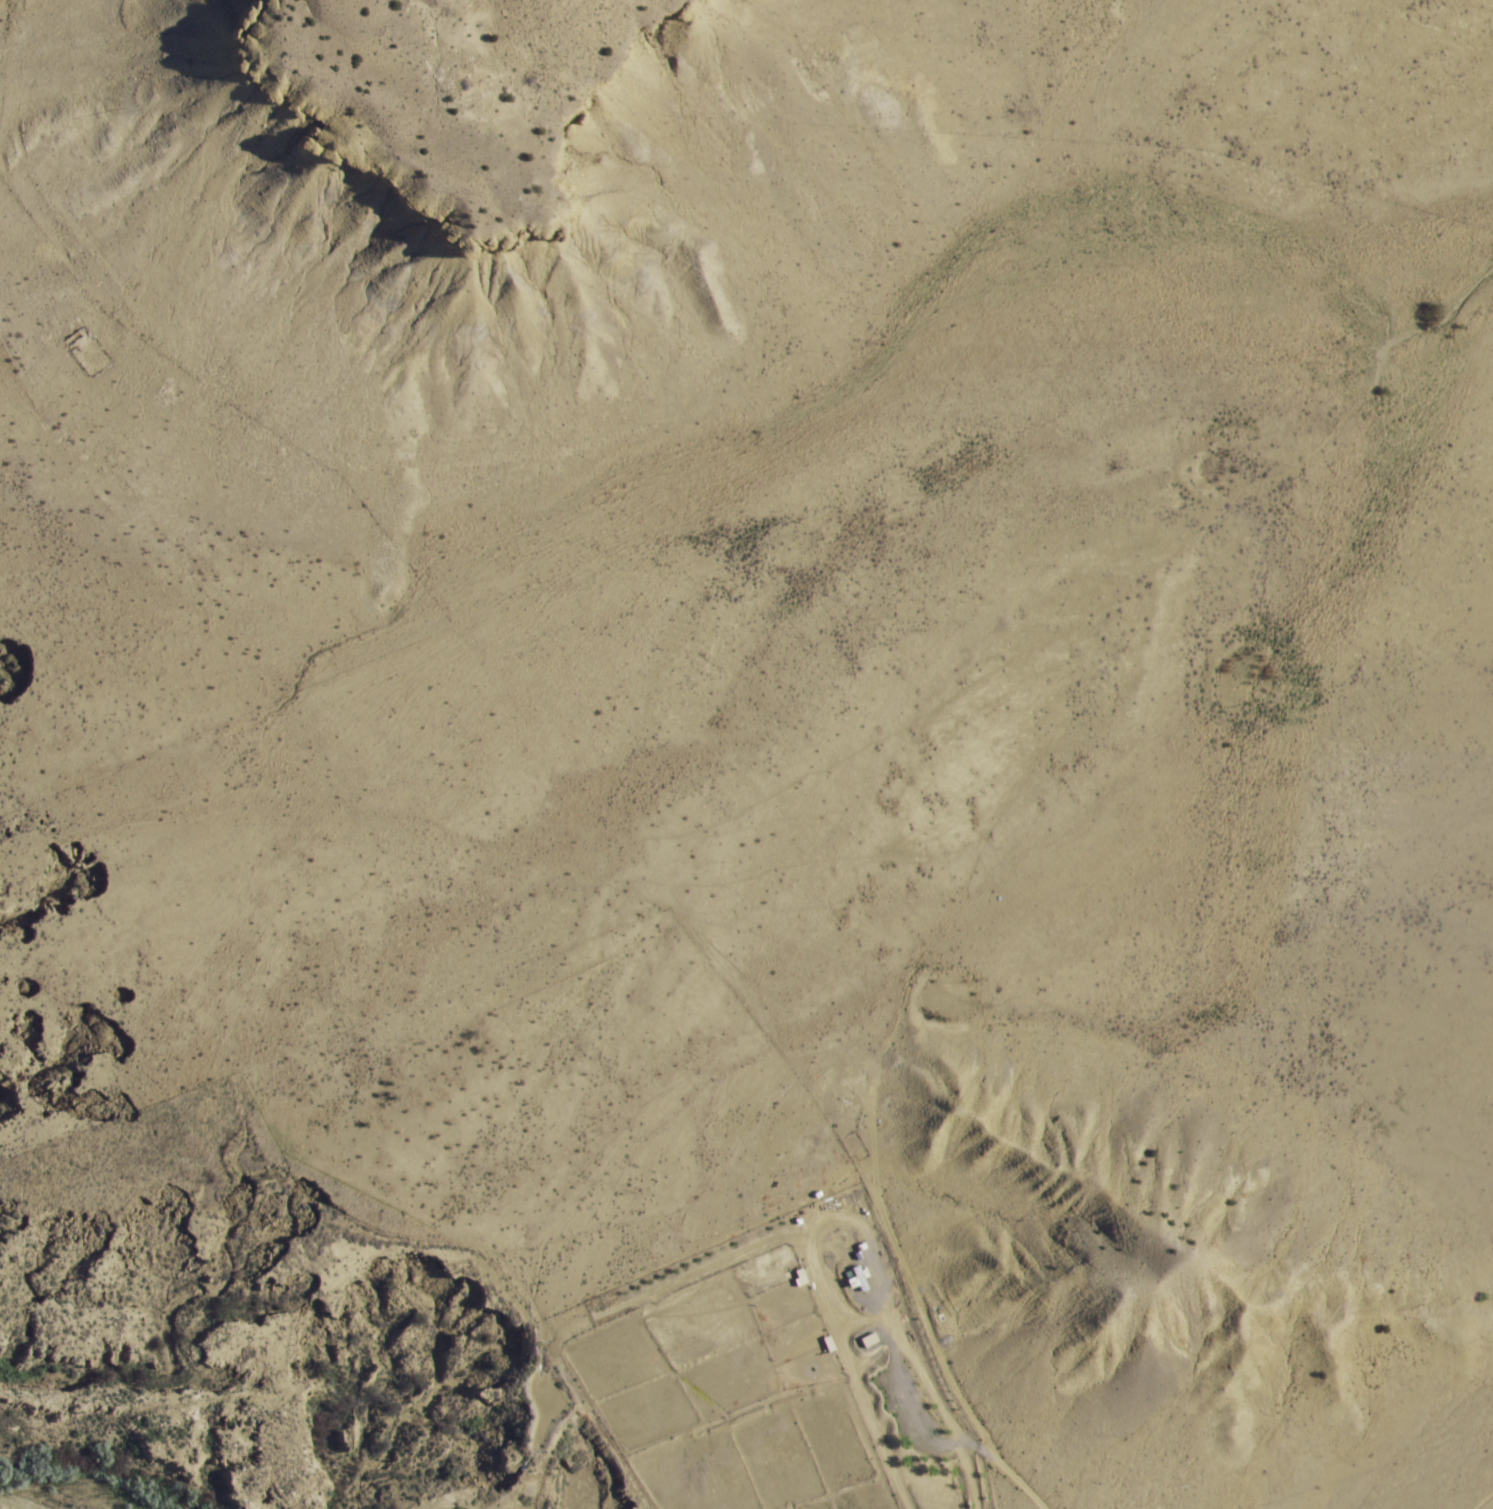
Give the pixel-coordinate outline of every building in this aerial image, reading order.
[(850,1268),(857,1290),(862,1288),(855,1266),(850,1268)]
